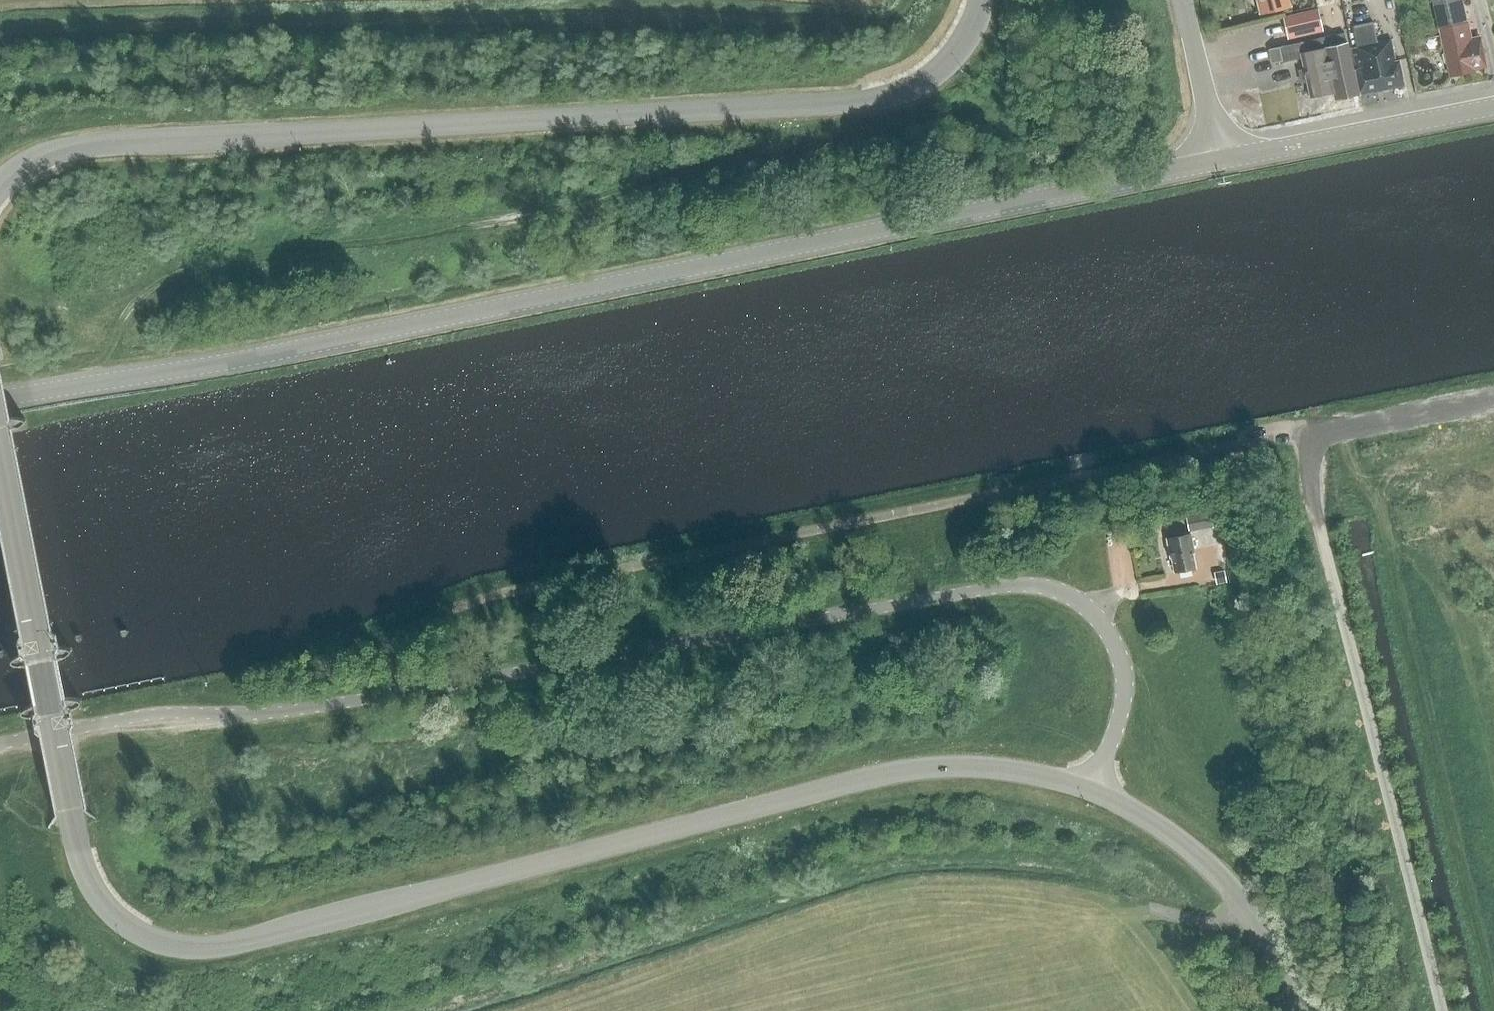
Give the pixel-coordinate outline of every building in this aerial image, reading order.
[(1290,7),(1288,0),(1256,0),(1260,14),(1290,7)] [(1461,0),(1432,0),(1444,51),(1441,54),(1443,63),(1447,64),(1450,78),(1475,73),(1475,71),(1487,68),(1480,38),(1472,41),(1471,38),(1470,39),(1461,0)] [(1323,31),(1318,8),(1282,16),(1287,39),(1323,31)] [(1390,40),(1375,43),(1372,23),(1352,26),(1356,47),(1347,49),(1351,71),(1353,71),(1359,95),(1359,96),(1403,87),(1398,61),(1394,62),(1390,40)] [(1301,84),(1307,83),(1310,99),(1333,94),(1335,100),(1359,95),(1353,71),(1351,71),(1347,49),(1344,34),(1270,50),(1273,64),(1302,58),(1304,71),(1299,72),(1301,84)] [(1213,527),(1210,510),(1186,514),(1189,532),(1213,527)] [(1193,553),(1190,533),(1166,537),(1168,556),(1171,556),(1173,571),(1193,568),(1191,553),(1193,553)] [(1224,570),(1213,572),(1216,586),(1226,584),(1224,570)]
